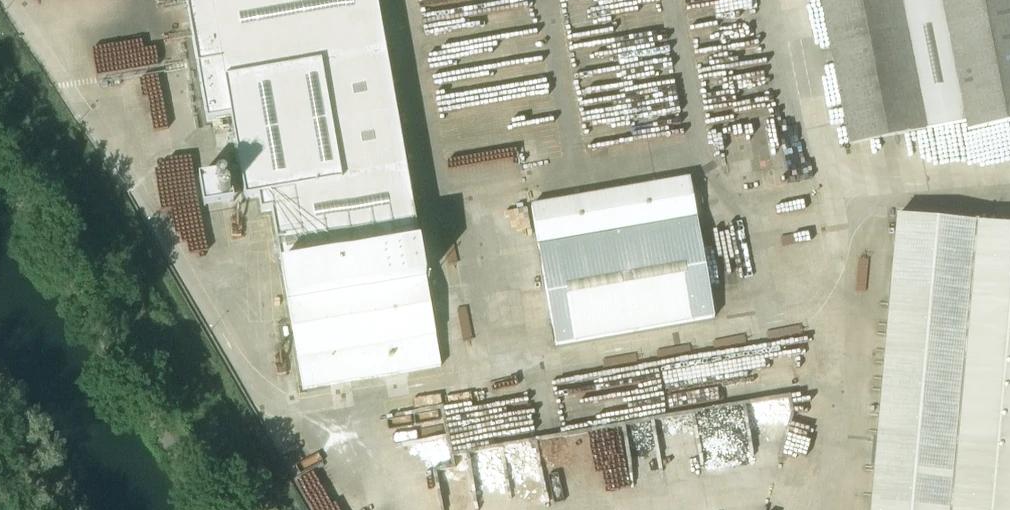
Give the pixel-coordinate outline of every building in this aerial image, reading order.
[(207,119),(231,116),(244,196),(258,194),(261,210),(271,210),(301,391),(441,367),(377,0),(186,0),(207,119)] [(1009,122),(1009,0),(820,0),(849,146),(965,122),(967,131),(1009,122)] [(515,145),(556,138),(542,55),(508,61),(508,59),(486,63),(488,73),(478,75),(480,83),(462,86),(467,113),(440,118),(449,171),(517,159),(515,145)] [(203,208),(232,203),(228,173),(198,178),(203,208)] [(688,178),(530,206),(555,347),(713,319),(688,178)] [(898,219),(868,509),(1009,509),(1009,227),(898,219)] [(193,258),(199,282),(218,277),(208,233),(182,239),(187,260),(193,258)]
